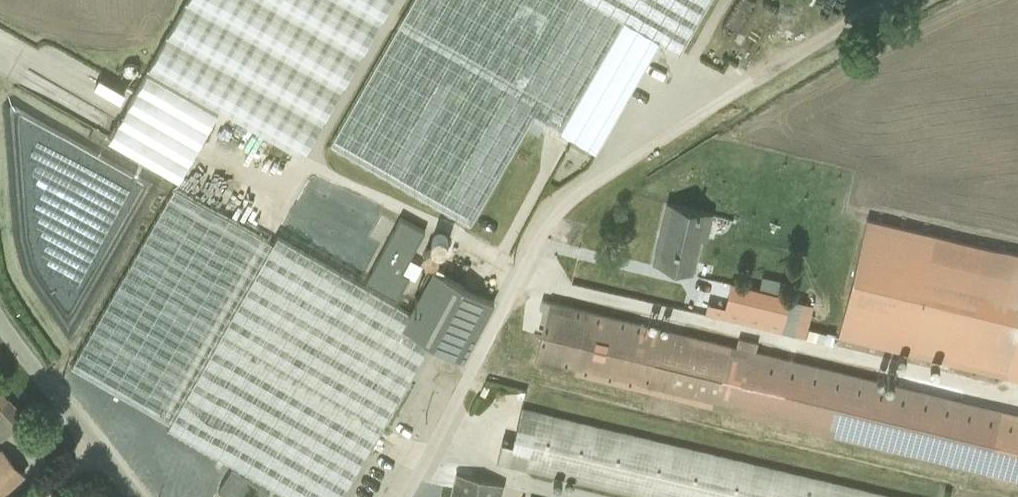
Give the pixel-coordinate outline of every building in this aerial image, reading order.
[(107,130),(180,171),(220,101),(305,149),(388,0),(181,0),(107,130)] [(325,137),(470,219),(533,106),(586,135),(649,24),(689,47),(715,0),(402,0),(325,137)] [(494,297),(432,265),(407,312),(173,182),(70,361),(300,496),(340,496),(432,336),(462,354),(494,297)] [(782,190),(778,206),(788,209),(793,193),(782,190)] [(659,259),(701,268),(712,207),(670,199),(659,259)] [(867,209),(837,330),(1010,372),(1017,338),(1017,246),(867,209)] [(355,249),(347,263),(390,286),(402,264),(380,252),(382,250),(356,235),(363,222),(352,215),(346,226),(323,213),(316,227),(355,249)] [(799,289),(738,278),(734,304),(794,315),(799,289)] [(537,370),(1017,478),(1017,407),(552,303),(537,370)] [(29,408),(0,374),(0,429),(2,431),(29,408)] [(517,393),(511,421),(531,425),(529,434),(494,426),(489,445),(713,496),(926,496),(927,489),(517,393)] [(19,461),(0,441),(0,478),(19,461)] [(498,472),(454,462),(446,496),(492,496),(498,472)]
